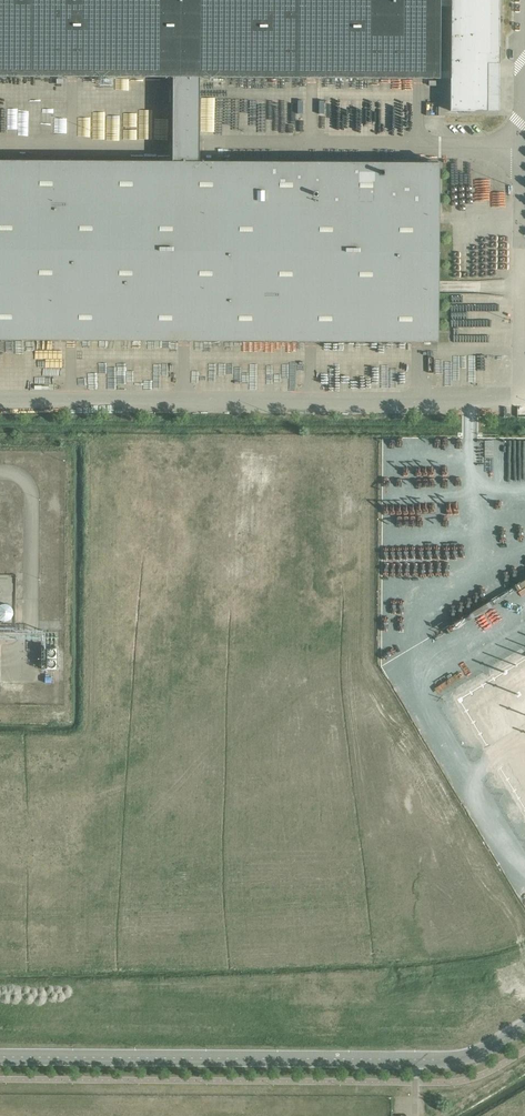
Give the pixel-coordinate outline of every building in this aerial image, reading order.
[(439,7),(451,7),(450,111),(487,111),(487,63),(499,63),(499,0),(0,0),(0,76),(172,77),(171,161),(0,160),(0,340),(438,342),(439,163),(199,161),(200,77),(439,79),(439,7)] [(11,607),(10,606),(9,605),(8,604),(6,604),(5,603),(4,603),(2,604),(0,604),(0,620),(1,620),(2,621),(3,621),(5,621),(6,621),(7,620),(9,619),(10,619),(10,618),(11,617),(12,616),(12,615),(13,614),(13,612),(13,611),(13,610),(12,609),(12,608),(11,607)] [(458,686),(524,796),(524,645),(458,686)] [(57,670),(58,647),(44,647),(44,670),(57,670)]
